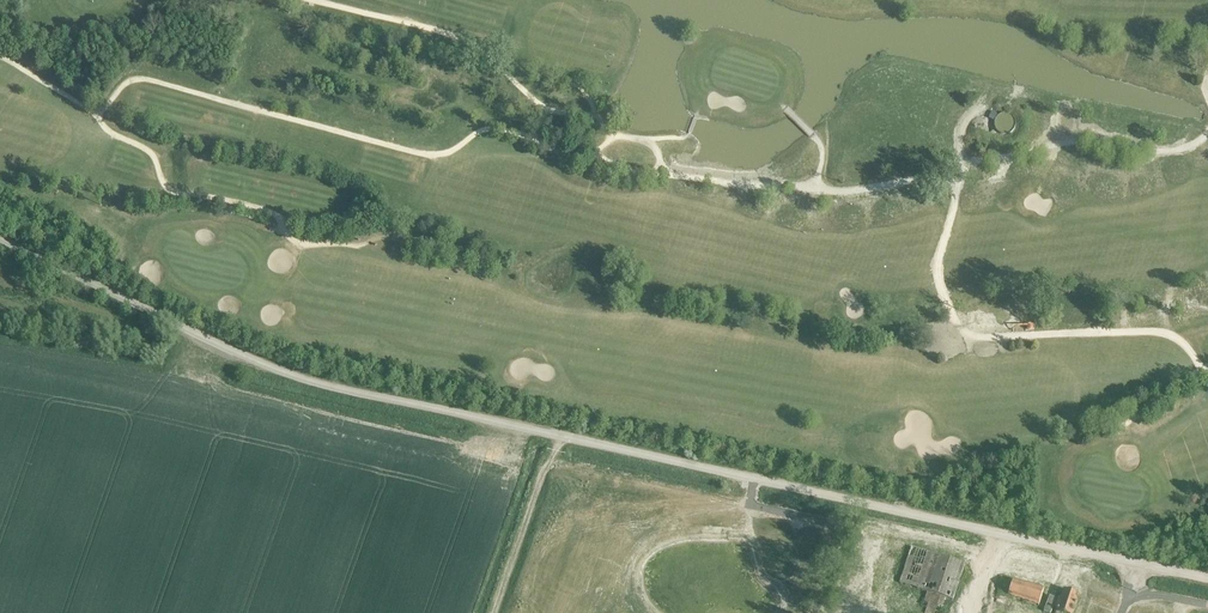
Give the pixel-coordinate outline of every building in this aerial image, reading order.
[(952,601),(964,565),(912,547),(900,583),(952,601)] [(1038,606),(1043,590),(1001,576),(996,592),(1038,606)] [(1078,596),(1063,591),(1060,600),(1058,599),(1055,608),(1057,608),(1056,612),(1073,612),(1078,596)]
